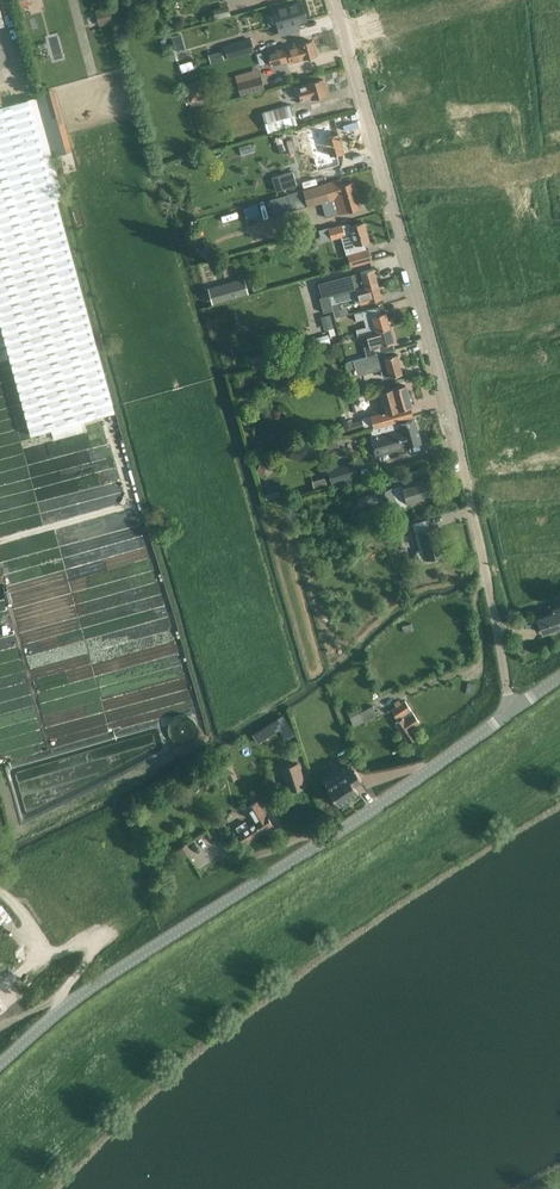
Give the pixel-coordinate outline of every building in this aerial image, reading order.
[(301,2),(274,10),(275,13),(278,24),(281,34),(293,30),(292,23),(298,22),(306,19),(306,18),(301,2)] [(214,8),(216,19),(232,15),(229,4),(214,8)] [(538,4),(527,7),(530,18),(533,28),(538,27),(544,25),(538,4)] [(522,9),(517,10),(520,21),(523,31),(528,30),(533,28),(530,18),(527,7),(522,9)] [(512,12),(506,13),(509,24),(512,34),(518,33),(523,31),(520,21),(517,10),(512,12)] [(501,14),(496,16),(499,26),(502,37),(507,36),(512,34),(509,24),(506,13),(501,14)] [(491,17),(486,19),(489,29),(492,40),(497,39),(502,37),(499,26),(496,16),(491,17)] [(480,20),(475,22),(481,43),(486,41),(492,40),(489,29),(486,19),(480,20)] [(177,34),(175,44),(177,44),(177,46),(181,46),(181,45),(185,45),(186,36),(177,34)] [(237,42),(224,46),(227,59),(241,55),(255,51),(251,38),(237,42)] [(267,53),(271,65),(289,60),(290,63),(316,55),(312,41),(267,53)] [(221,50),(208,54),(211,64),(224,60),(221,50)] [(236,75),(241,95),(265,89),(259,69),(236,75)] [(490,70),(483,73),(489,87),(493,86),(496,84),(490,70)] [(541,75),(545,85),(550,95),(555,92),(559,90),(559,88),(552,70),(541,75)] [(535,77),(530,79),(535,89),(539,99),(544,97),(550,95),(545,85),(541,75),(535,77)] [(296,96),(299,95),(301,101),(310,98),(310,99),(327,94),(323,79),(304,84),(296,87),(297,87),(294,88),(296,96)] [(525,82),(520,84),(524,94),(529,104),(534,102),(539,99),(535,89),(530,79),(525,82)] [(186,85),(185,86),(189,103),(191,102),(206,98),(202,81),(186,85)] [(31,435),(51,430),(54,439),(86,430),(84,421),(115,412),(56,200),(31,108),(28,99),(3,106),(0,107),(0,323),(31,435)] [(421,102),(414,104),(418,119),(422,118),(425,117),(421,102)] [(268,132),(295,124),(290,105),(262,112),(268,132)] [(304,154),(309,152),(327,147),(330,156),(343,152),(338,133),(322,138),(321,131),(304,135),(299,137),(304,154)] [(281,136),(275,138),(279,152),(285,150),(281,136)] [(287,194),(268,199),(271,208),(273,216),(291,211),(299,209),(307,207),(321,203),(325,217),(338,213),(338,214),(359,208),(357,201),(352,182),(343,184),(339,185),(338,183),(337,180),(303,190),(287,194)] [(533,185),(528,187),(531,197),(534,208),(539,206),(545,205),(542,194),(539,184),(533,185)] [(480,193),(474,193),(475,204),(475,215),(481,214),(487,214),(486,203),(485,192),(480,193)] [(451,213),(443,214),(444,229),(448,229),(452,228),(451,213)] [(368,248),(358,251),(356,245),(369,241),(363,222),(351,226),(350,224),(350,223),(329,229),(332,238),(333,238),(341,236),(346,255),(347,254),(350,266),(360,263),(372,260),(368,248)] [(200,255),(212,260),(217,250),(205,245),(200,255)] [(466,255),(458,255),(459,270),(463,270),(466,270),(466,255)] [(550,261),(554,271),(557,282),(559,281),(559,257),(556,259),(550,261)] [(545,263),(539,265),(543,275),(546,285),(552,283),(557,282),(554,271),(550,261),(545,263)] [(352,274),(319,283),(323,297),(323,298),(329,296),(343,292),(377,283),(373,268),(362,271),(360,272),(352,274)] [(244,280),(209,289),(213,302),(247,292),(244,280)] [(323,297),(319,298),(323,312),(333,310),(334,310),(341,309),(339,302),(349,299),(359,297),(361,303),(370,301),(381,298),(379,290),(377,283),(343,292),(329,296),(323,298),(323,297)] [(360,311),(358,303),(344,307),(346,315),(360,311)] [(361,311),(354,313),(355,318),(356,321),(360,320),(364,319),(366,327),(356,329),(357,336),(358,336),(389,327),(385,312),(381,313),(379,306),(368,309),(361,311)] [(389,327),(358,336),(359,339),(366,337),(365,334),(367,334),(370,345),(364,347),(366,357),(380,353),(395,349),(389,327)] [(315,349),(331,344),(328,334),(315,337),(316,339),(313,340),(315,349)] [(309,335),(296,339),(299,351),(313,347),(309,335)] [(366,357),(347,362),(349,369),(356,367),(358,374),(386,366),(389,377),(391,376),(402,373),(397,354),(382,358),(380,353),(366,357)] [(405,385),(394,388),(377,393),(382,412),(371,416),(374,426),(412,416),(409,406),(411,405),(405,385)] [(352,419),(343,421),(346,433),(355,430),(365,428),(363,419),(353,422),(352,419)] [(398,449),(421,442),(415,419),(400,423),(399,420),(370,428),(372,435),(370,436),(375,455),(398,449)] [(540,425),(532,426),(533,441),(537,441),(541,440),(540,425)] [(547,436),(548,451),(555,451),(556,467),(559,466),(559,442),(555,443),(555,436),(547,436)] [(261,461),(257,470),(263,474),(268,465),(261,461)] [(353,461),(328,468),(332,481),(356,475),(353,461)] [(313,480),(314,486),(327,483),(326,477),(313,480)] [(377,491),(357,497),(359,506),(369,503),(370,509),(381,506),(395,502),(398,502),(399,508),(407,506),(406,503),(424,499),(435,495),(430,477),(397,486),(391,487),(377,491)] [(412,523),(419,550),(416,551),(419,561),(444,554),(438,525),(430,526),(427,519),(412,523)] [(406,523),(395,525),(398,534),(408,531),(406,523)] [(550,531),(542,531),(543,546),(546,546),(550,546),(550,531)] [(537,619),(542,633),(559,626),(559,609),(554,611),(555,613),(537,619)] [(398,721),(395,723),(402,733),(409,743),(417,738),(411,728),(419,722),(413,712),(405,701),(402,703),(399,699),(394,702),(397,706),(391,710),(398,721)] [(345,708),(354,726),(358,724),(364,720),(378,714),(373,706),(356,714),(352,705),(345,708)] [(283,715),(252,734),(257,742),(279,728),(287,740),(295,734),(283,715)] [(226,751),(220,754),(222,759),(221,759),(229,781),(237,778),(226,751)] [(281,769),(288,790),(305,785),(298,763),(281,769)] [(303,764),(309,783),(313,782),(306,763),(303,764)] [(326,786),(332,795),(339,805),(359,792),(353,784),(361,778),(354,768),(326,786)] [(277,798),(268,801),(269,807),(278,805),(277,798)] [(272,825),(265,815),(257,803),(247,808),(255,821),(239,833),(246,842),(272,825)] [(185,845),(175,851),(180,860),(191,853),(185,845)] [(8,927),(4,916),(0,917),(0,930),(8,927)]
